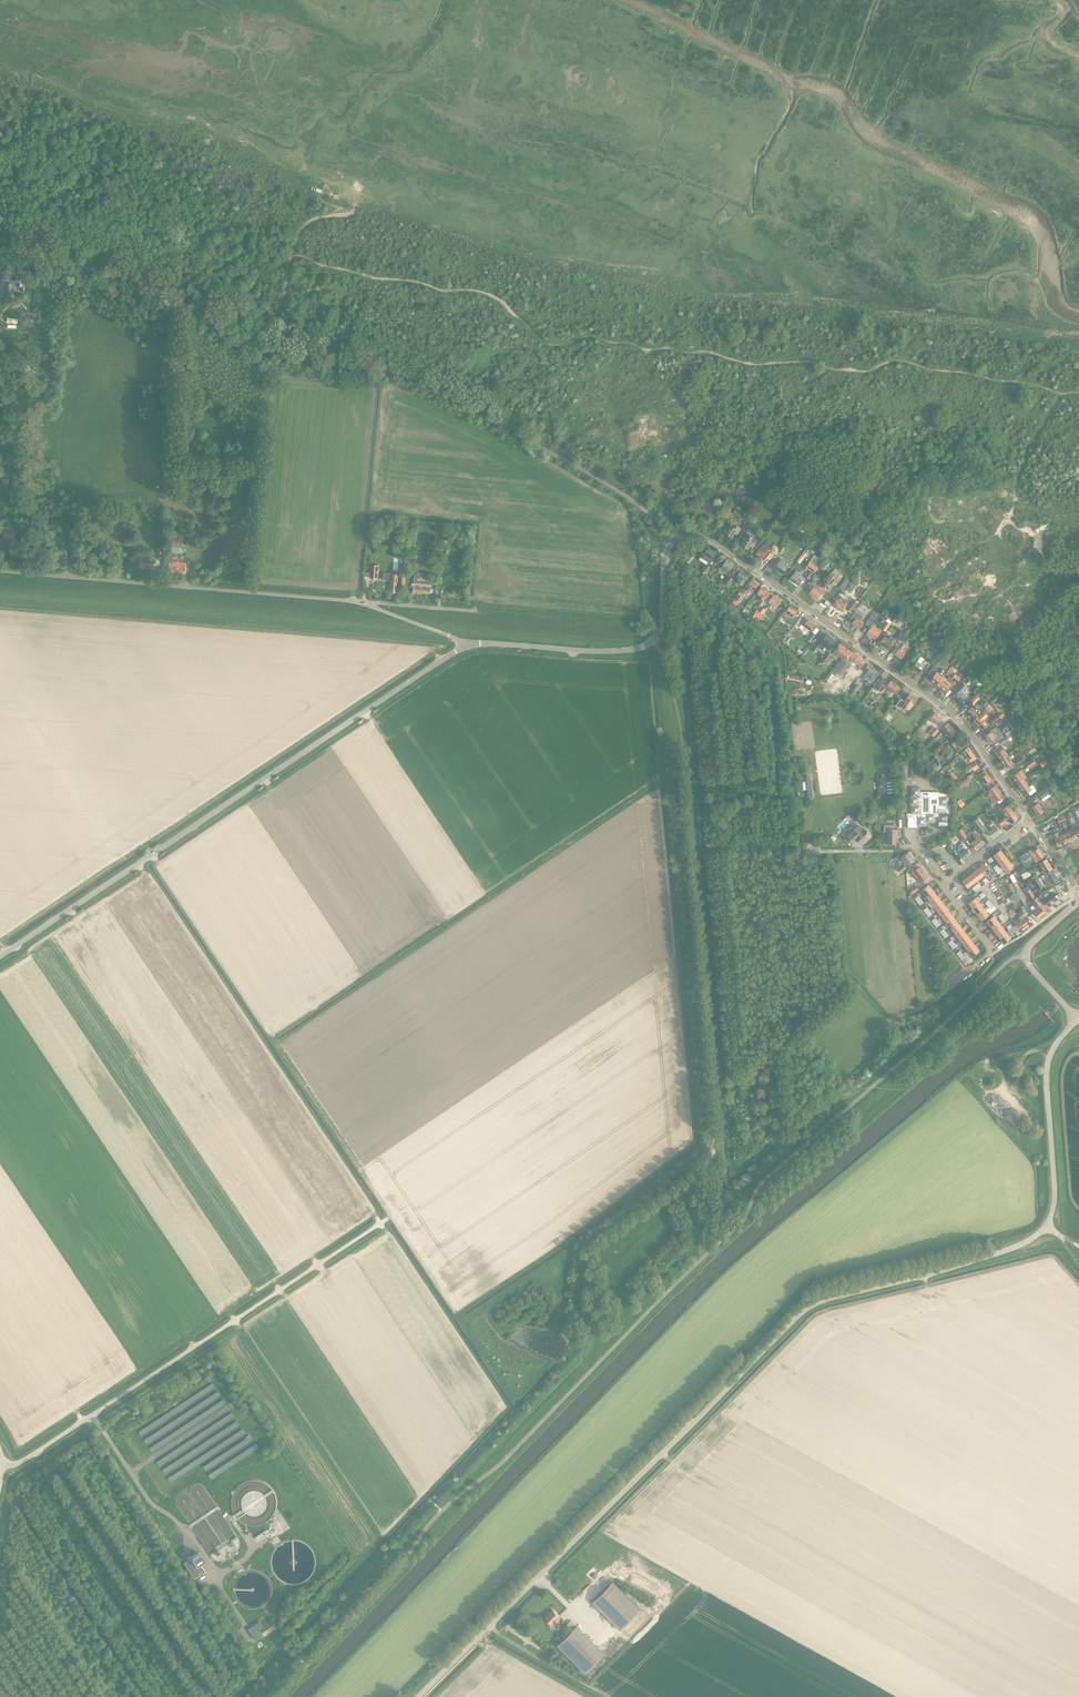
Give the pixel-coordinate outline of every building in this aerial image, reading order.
[(7,281),(7,283),(11,283),(11,282),(15,282),(16,276),(16,272),(10,271),(10,272),(3,272),(2,281),(7,281)] [(736,509),(733,513),(740,518),(743,515),(736,509)] [(722,530),(731,537),(734,533),(737,534),(741,529),(732,522),(728,528),(725,526),(722,530)] [(749,534),(751,531),(748,529),(744,535),(745,535),(742,540),(744,541),(741,544),(746,547),(748,544),(753,547),(758,541),(749,534)] [(14,532),(2,530),(1,537),(12,539),(14,532)] [(168,545),(171,546),(171,547),(181,548),(181,539),(172,538),(171,540),(169,540),(168,545)] [(758,551),(755,554),(758,556),(762,559),(764,561),(767,557),(770,559),(774,553),(762,544),(760,547),(758,551)] [(777,551),(779,552),(781,554),(786,548),(784,546),(782,545),(777,551)] [(155,557),(163,558),(164,547),(157,547),(155,557)] [(701,556),(705,559),(708,562),(711,558),(711,559),(715,553),(709,548),(705,553),(703,553),(701,556)] [(172,559),(173,553),(168,552),(168,558),(165,558),(165,566),(168,567),(168,572),(184,573),(185,563),(174,562),(174,561),(173,560),(172,559)] [(810,561),(806,567),(810,570),(809,570),(813,573),(818,567),(815,565),(820,559),(815,554),(810,561)] [(690,555),(685,560),(688,562),(689,563),(694,558),(690,555)] [(144,566),(144,567),(152,568),(153,560),(140,558),(139,566),(144,566)] [(780,561),(775,568),(782,574),(787,567),(790,563),(786,561),(786,562),(785,561),(782,559),(780,561)] [(718,569),(726,574),(733,565),(726,561),(722,566),(721,565),(718,569)] [(703,570),(702,570),(706,573),(706,572),(710,567),(710,566),(707,564),(706,564),(703,570)] [(809,570),(805,576),(809,579),(813,573),(809,570)] [(736,577),(738,578),(736,581),(742,585),(748,577),(741,571),(736,577)] [(790,579),(798,585),(802,579),(798,576),(800,573),(796,571),(790,579)] [(411,586),(414,586),(413,593),(420,593),(421,592),(431,593),(431,583),(417,582),(417,574),(412,574),(411,586)] [(822,586),(827,589),(835,578),(830,575),(822,586)] [(725,581),(729,584),(733,579),(729,576),(725,581)] [(745,589),(742,593),(745,594),(748,590),(748,591),(752,593),(754,591),(758,584),(752,579),(747,586),(745,589)] [(813,587),(809,593),(816,598),(821,592),(814,586),(813,587)] [(759,598),(763,600),(764,599),(765,599),(769,592),(762,587),(757,593),(761,596),(759,598)] [(735,599),(739,602),(743,597),(738,594),(735,599)] [(772,604),(769,608),(773,610),(776,607),(780,600),(773,595),(768,601),(772,604)] [(837,598),(833,605),(842,612),(846,607),(847,608),(846,609),(851,612),(858,602),(854,598),(850,604),(848,603),(849,602),(839,595),(837,598)] [(781,615),(781,616),(785,619),(786,619),(789,621),(787,622),(792,625),(798,617),(794,615),(797,612),(789,606),(786,611),(785,610),(781,615)] [(762,614),(765,609),(762,607),(755,616),(758,618),(759,617),(762,619),(764,615),(762,614)] [(856,611),(850,618),(854,621),(852,623),(859,629),(864,622),(861,620),(863,616),(856,611)] [(805,618),(801,624),(810,630),(811,629),(813,631),(816,626),(814,625),(805,618)] [(884,624),(884,625),(881,628),(885,631),(890,625),(890,624),(883,619),(881,622),(884,624)] [(866,633),(872,638),(872,637),(875,639),(880,632),(877,630),(871,626),(866,633)] [(894,637),(899,641),(903,634),(898,631),(894,637)] [(812,632),(807,639),(811,641),(816,634),(812,632)] [(819,644),(823,647),(824,646),(828,648),(835,639),(827,634),(819,644)] [(880,643),(887,648),(894,639),(890,636),(888,638),(885,636),(880,643)] [(812,650),(815,652),(819,646),(816,644),(814,643),(810,648),(812,650)] [(833,651),(842,658),(846,661),(852,652),(839,643),(833,651)] [(895,654),(901,659),(906,652),(902,650),(905,645),(902,643),(894,654),(895,654)] [(827,651),(820,661),(824,664),(831,654),(827,651)] [(857,656),(852,652),(846,661),(836,675),(841,678),(841,677),(851,664),(852,665),(854,661),(861,666),(865,661),(857,655),(857,656)] [(913,667),(920,672),(924,666),(920,663),(924,658),(921,656),(917,661),(913,667)] [(842,658),(833,670),(827,680),(831,683),(836,675),(846,661),(842,658)] [(861,679),(864,680),(868,674),(872,677),(877,670),(868,664),(863,670),(866,672),(861,679)] [(947,671),(950,674),(955,667),(953,665),(951,667),(951,666),(947,671)] [(937,671),(931,680),(936,684),(942,675),(945,671),(942,669),(939,673),(937,671)] [(874,675),(872,677),(870,680),(872,682),(876,677),(878,674),(876,672),(874,675)] [(947,679),(941,687),(946,691),(949,687),(950,688),(952,686),(951,685),(952,683),(953,684),(955,681),(957,682),(960,678),(962,675),(960,673),(958,676),(955,674),(952,678),(949,676),(947,679)] [(936,684),(941,687),(947,679),(942,675),(936,684)] [(887,691),(887,692),(890,694),(892,691),(896,693),(900,687),(891,680),(886,686),(889,688),(887,691)] [(876,688),(881,692),(885,686),(880,682),(876,688)] [(855,683),(848,692),(853,696),(857,690),(859,687),(855,683)] [(965,696),(966,695),(960,690),(958,692),(952,698),(961,707),(965,703),(967,701),(964,698),(965,696)] [(911,707),(917,699),(909,694),(904,701),(901,705),(909,710),(911,707)] [(971,702),(973,704),(979,698),(977,696),(971,702)] [(898,697),(893,703),(898,707),(900,704),(901,705),(904,701),(902,700),(898,697)] [(971,717),(973,720),(981,712),(976,706),(974,708),(971,706),(965,712),(965,713),(971,718),(971,717)] [(873,713),(880,718),(883,713),(876,708),(873,713)] [(973,720),(980,726),(982,729),(988,723),(984,720),(990,713),(986,708),(982,712),(981,712),(973,720)] [(929,718),(937,724),(942,718),(935,712),(929,718)] [(990,721),(993,725),(1001,719),(1001,718),(1005,715),(1003,712),(999,715),(998,715),(990,721)] [(942,728),(945,731),(951,737),(956,731),(947,723),(942,728)] [(991,731),(984,735),(986,738),(986,739),(985,740),(987,742),(988,742),(989,741),(989,742),(992,740),(994,743),(1004,737),(997,726),(991,730),(991,731)] [(1006,735),(1006,736),(999,741),(1001,743),(1008,739),(1007,737),(1010,735),(1009,733),(1006,735)] [(950,742),(957,751),(963,746),(957,739),(954,741),(953,740),(950,742)] [(934,750),(937,754),(945,746),(941,743),(934,750)] [(993,748),(1001,759),(1006,755),(1006,754),(1001,747),(999,748),(997,746),(993,748)] [(962,751),(971,762),(976,758),(968,747),(962,751)] [(1006,755),(1001,759),(1006,768),(1013,763),(1012,762),(1010,760),(1006,755)] [(1022,756),(1015,761),(1018,765),(1024,760),(1022,756)] [(1026,763),(1029,767),(1035,763),(1033,759),(1026,763)] [(1012,776),(1017,783),(1024,779),(1027,777),(1025,775),(1021,769),(1012,776)] [(980,778),(984,784),(991,780),(987,773),(986,773),(984,770),(978,775),(980,778)] [(894,779),(886,780),(888,795),(896,794),(894,779)] [(1024,779),(1017,783),(1024,794),(1028,792),(1029,795),(1030,795),(1036,791),(1036,790),(1033,785),(1031,785),(1029,786),(1024,779)] [(987,795),(993,803),(996,802),(1003,797),(997,788),(995,786),(995,785),(988,790),(990,793),(987,795)] [(908,813),(908,823),(908,827),(917,827),(917,825),(926,825),(926,822),(935,822),(934,816),(939,816),(939,825),(947,825),(947,813),(950,813),(950,807),(948,807),(948,793),(939,793),(939,791),(920,791),(920,787),(911,787),(911,796),(910,796),(910,805),(911,805),(911,813),(908,813)] [(1040,796),(1043,801),(1051,796),(1047,791),(1040,796)] [(956,802),(961,807),(965,804),(960,799),(956,802)] [(1031,807),(1038,815),(1043,811),(1046,809),(1043,805),(1041,806),(1038,802),(1032,807),(1031,807)] [(1002,809),(1007,816),(1013,812),(1008,804),(1005,806),(1003,804),(1003,805),(1002,803),(997,806),(1000,810),(1002,809)] [(1013,812),(1007,816),(1006,816),(997,823),(1000,828),(1003,826),(1002,824),(1008,819),(1011,823),(1017,819),(1013,812)] [(1057,819),(1060,825),(1068,821),(1065,815),(1057,819)] [(977,818),(972,822),(976,828),(979,832),(980,833),(986,829),(977,818)] [(992,828),(989,831),(993,837),(1000,832),(993,822),(989,825),(992,828)] [(887,843),(896,843),(896,837),(896,835),(898,835),(898,829),(894,829),(894,824),(883,824),(883,832),(887,832),(887,843)] [(847,837),(853,843),(858,839),(861,842),(864,839),(865,840),(870,835),(864,828),(862,830),(858,825),(851,832),(852,833),(847,837)] [(1067,838),(1064,834),(1060,836),(1057,828),(1052,831),(1053,834),(1054,835),(1059,846),(1068,841),(1067,838)] [(961,829),(957,832),(962,839),(967,836),(961,829)] [(1069,832),(1064,834),(1067,838),(1068,841),(1077,837),(1074,831),(1069,833),(1069,832)] [(971,843),(976,849),(985,843),(977,833),(974,836),(977,838),(971,843)] [(959,854),(963,859),(970,854),(964,845),(958,849),(960,852),(959,854)] [(1032,849),(1020,856),(1024,861),(1028,859),(1027,857),(1032,854),(1034,856),(1035,855),(1039,859),(1044,856),(1038,848),(1033,851),(1032,849)] [(994,855),(998,860),(1004,855),(1000,849),(994,855)] [(902,858),(906,864),(914,858),(909,851),(901,857),(900,855),(896,858),(898,861),(902,858)] [(998,860),(1002,866),(1009,861),(1004,855),(998,860)] [(1045,872),(1045,873),(1052,869),(1048,861),(1046,858),(1039,863),(1041,865),(1037,867),(1040,872),(1043,870),(1045,872)] [(1009,861),(1002,866),(1006,871),(1013,866),(1009,861)] [(984,863),(979,868),(984,874),(986,873),(987,875),(991,872),(990,870),(984,863)] [(917,877),(920,882),(928,876),(925,872),(924,873),(923,871),(923,870),(920,866),(914,871),(914,870),(910,872),(915,878),(917,877)] [(979,868),(973,872),(979,878),(984,874),(979,868)] [(1052,869),(1045,873),(1049,880),(1046,882),(1048,886),(1052,884),(1059,880),(1054,872),(1055,871),(1054,868),(1052,869)] [(1021,874),(1024,879),(1031,875),(1028,870),(1021,874)] [(973,872),(968,876),(973,882),(979,878),(973,872)] [(973,882),(968,876),(962,880),(968,887),(973,882)] [(1043,886),(1038,878),(1033,881),(1038,888),(1043,886)] [(1011,882),(1007,885),(1012,892),(1016,890),(1011,882)] [(922,889),(926,895),(933,890),(929,884),(922,889)] [(909,889),(912,893),(913,893),(918,889),(915,885),(909,889)] [(1024,888),(1026,891),(1025,892),(1031,900),(1036,897),(1030,889),(1031,888),(1029,885),(1024,888)] [(926,895),(930,900),(937,895),(933,890),(926,895)] [(1044,894),(1046,897),(1043,899),(1049,906),(1058,899),(1052,892),(1049,894),(1047,892),(1044,894)] [(930,900),(934,905),(941,900),(937,895),(930,900)] [(969,903),(973,908),(980,903),(976,897),(969,903)] [(1035,908),(1032,910),(1038,917),(1045,912),(1044,911),(1046,909),(1037,897),(1033,900),(1036,903),(1033,905),(1035,908)] [(934,905),(939,911),(946,906),(941,900),(934,905)] [(973,908),(977,914),(984,909),(980,903),(973,908)] [(939,911),(943,917),(950,912),(946,906),(939,911)] [(984,909),(977,914),(981,919),(988,914),(984,909)] [(943,917),(947,922),(953,917),(950,912),(943,917)] [(987,921),(991,926),(998,921),(994,916),(987,921)] [(1017,922),(1023,930),(1029,925),(1028,923),(1031,921),(1027,916),(1021,921),(1020,919),(1017,922)] [(947,922),(951,928),(958,923),(953,917),(947,922)] [(991,926),(995,932),(1002,927),(998,921),(991,926)] [(951,928),(955,933),(962,928),(958,923),(951,928)] [(995,932),(1000,938),(1007,933),(1006,932),(1002,927),(995,932)] [(955,933),(959,938),(966,933),(962,928),(955,933)] [(1007,933),(1000,938),(1004,943),(1011,938),(1009,936),(1012,934),(1011,934),(1009,931),(1009,930),(1006,932),(1007,933)] [(959,938),(964,944),(970,939),(966,933),(959,938)] [(964,944),(968,950),(975,944),(971,939),(970,939),(964,944)] [(975,944),(968,950),(972,955),(979,950),(975,944)] [(200,1563),(204,1560),(199,1552),(189,1559),(187,1560),(184,1562),(194,1578),(205,1571),(200,1563)] [(612,1582),(592,1602),(596,1606),(620,1630),(629,1639),(649,1619),(640,1610),(612,1582)] [(546,1620),(549,1623),(549,1622),(551,1624),(553,1622),(555,1623),(560,1619),(558,1617),(559,1616),(553,1609),(545,1617),(547,1619),(546,1620)] [(248,1629),(254,1639),(259,1636),(256,1631),(263,1627),(259,1621),(250,1627),(248,1629)] [(560,1642),(557,1645),(585,1673),(604,1653),(577,1625),(563,1639),(560,1642)]
